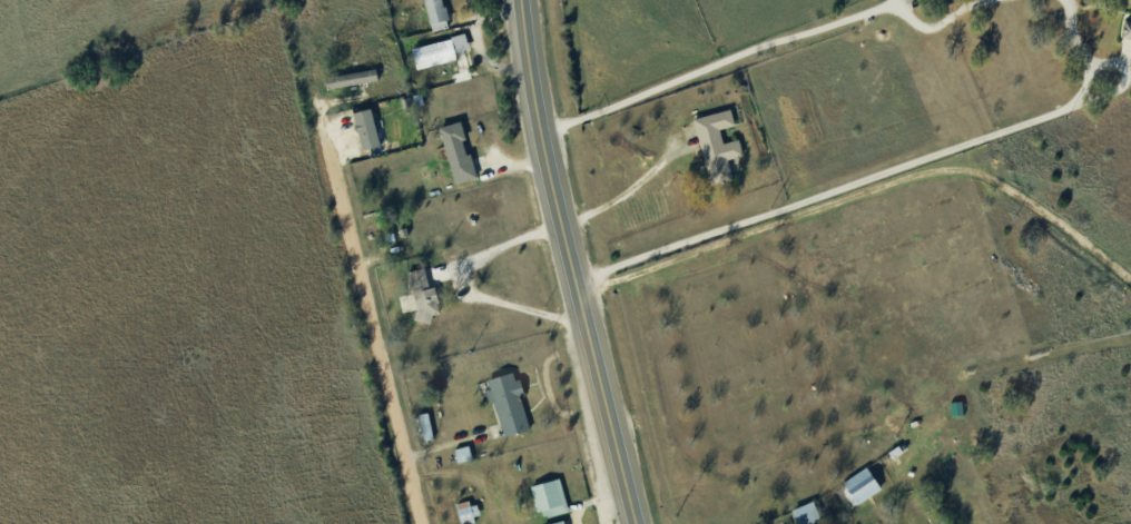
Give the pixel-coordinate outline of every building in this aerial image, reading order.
[(426,33),(444,29),(437,0),(427,0),(419,2),(426,33)] [(406,52),(412,73),(451,65),(454,78),(448,80),(449,86),(468,81),(461,56),(465,53),(461,37),(445,40),(446,42),(406,52)] [(319,80),(322,95),(375,85),(373,70),(319,80)] [(380,146),(374,108),(356,111),(362,148),(380,146)] [(686,122),(726,113),(730,130),(715,135),(718,148),(735,144),(739,160),(718,166),(722,184),(702,188),(686,122)] [(434,132),(451,188),(472,181),(465,158),(461,159),(456,142),(459,141),(455,127),(434,132)] [(393,233),(395,241),(403,240),(401,230),(393,233)] [(378,237),(381,247),(391,245),(389,235),(378,237)] [(412,313),(409,324),(425,329),(429,317),(426,307),(434,305),(431,290),(423,293),(417,273),(402,277),(412,313)] [(416,308),(414,293),(398,295),(400,311),(416,308)] [(483,384),(486,395),(480,396),(483,408),(489,407),(500,443),(524,435),(514,401),(519,399),(514,384),(510,385),(508,377),(483,384)] [(410,422),(416,449),(431,446),(423,417),(410,422)] [(448,456),(452,469),(469,464),(464,451),(448,456)] [(833,491),(862,471),(876,492),(847,512),(833,491)] [(534,523),(538,523),(564,516),(554,483),(524,492),(534,523)] [(798,523),(807,523),(823,517),(815,497),(790,507),(798,523)] [(454,523),(468,523),(468,522),(476,520),(473,508),(465,511),(463,505),(450,508),(454,523)]
